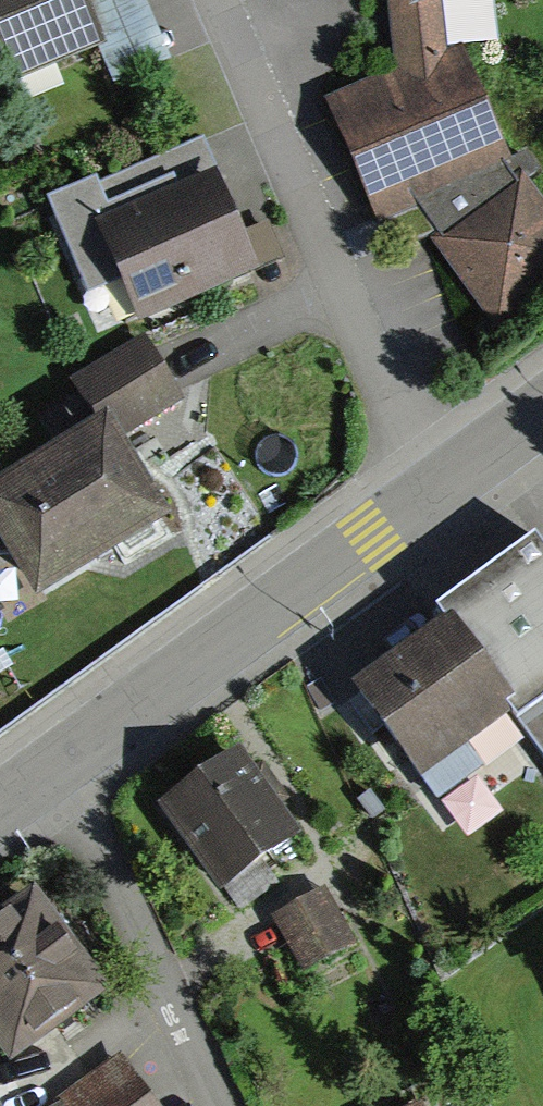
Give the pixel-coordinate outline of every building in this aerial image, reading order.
[(12,83),(109,43),(91,0),(0,0),(0,56),(12,83)] [(403,83),(335,110),(391,233),(425,217),(502,332),(542,301),(542,192),(512,150),(466,43),(450,50),(447,0),(385,0),(403,83)] [(204,137),(51,203),(90,292),(120,280),(137,320),(260,267),(204,137)] [(111,420),(122,439),(183,404),(145,336),(66,380),(94,429),(111,420)] [(0,483),(0,544),(32,600),(169,522),(122,439),(111,420),(94,429),(0,483)] [(536,538),(439,606),(447,617),(352,683),(422,783),(507,723),(542,774),(542,548),(536,538)] [(240,755),(159,806),(216,895),(296,845),(240,755)] [(325,892),(274,921),(304,973),(355,944),(325,892)] [(0,924),(0,1052),(11,1066),(108,995),(37,897),(0,924)] [(120,1064),(52,1105),(153,1105),(120,1064)]
